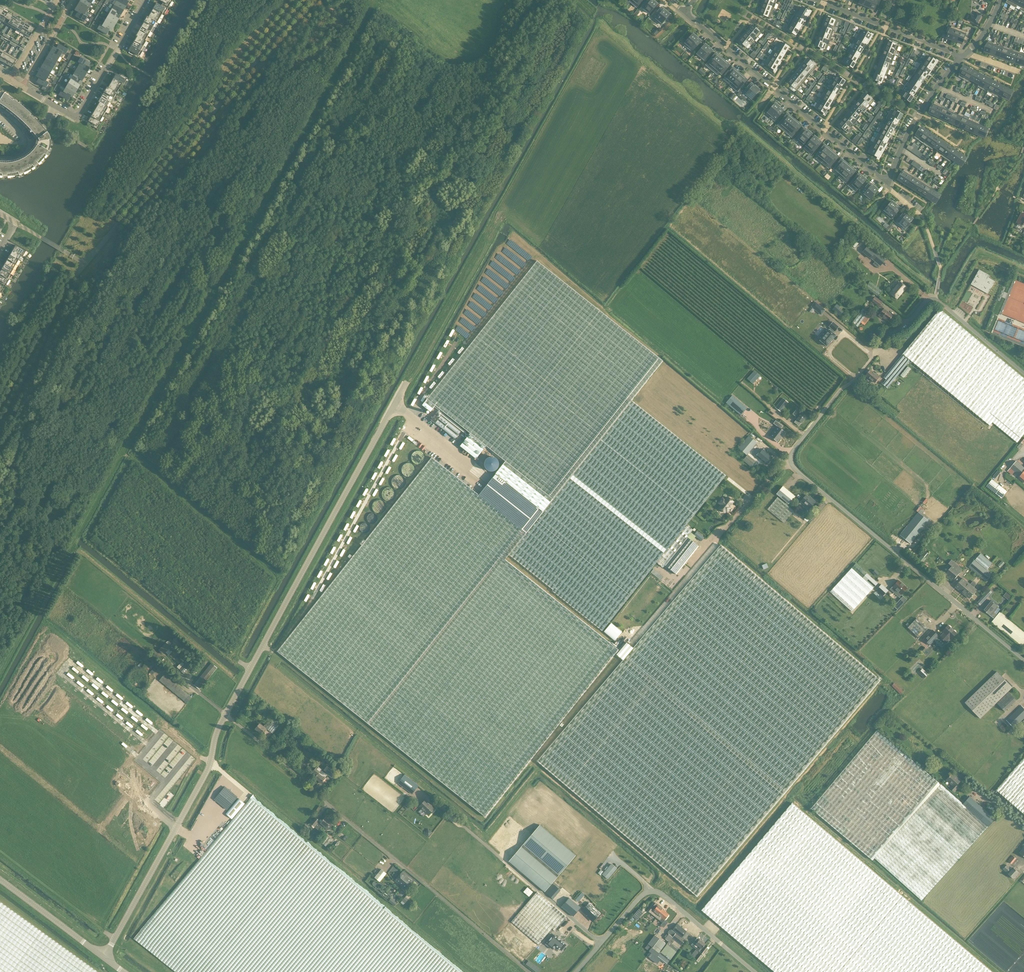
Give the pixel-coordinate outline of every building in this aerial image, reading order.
[(776,4),(767,0),(763,0),(762,1),(764,2),(763,4),(774,8),(776,4)] [(864,6),(865,6),(865,7),(865,6),(866,7),(867,7),(868,8),(868,7),(869,8),(868,8),(869,8),(872,0),(866,0),(864,6)] [(869,8),(870,8),(870,9),(870,8),(871,9),(874,10),(876,5),(879,6),(881,0),(872,0),(869,8)] [(116,1),(114,5),(123,11),(126,6),(125,6),(116,1)] [(657,4),(654,1),(653,3),(651,1),(649,3),(647,1),(642,7),(649,13),(657,4)] [(77,6),(86,12),(89,7),(80,2),(79,2),(77,6)] [(164,15),(168,8),(162,4),(161,6),(156,3),(153,8),(154,9),(163,14),(164,15)] [(111,9),(121,15),(123,11),(114,5),(113,4),(110,9),(111,10),(111,9)] [(763,4),(761,9),(772,13),(774,8),(763,4)] [(84,16),(84,15),(86,12),(77,6),(74,10),(78,13),(78,12),(84,16)] [(796,10),(808,17),(806,16),(808,14),(809,15),(811,11),(807,9),(806,10),(802,7),(799,12),(796,10)] [(111,9),(111,10),(109,14),(118,19),(117,19),(118,19),(121,15),(111,9)] [(154,9),(151,13),(160,18),(163,14),(154,9)] [(661,25),(669,14),(665,11),(664,12),(660,9),(652,18),(661,25)] [(772,13),(761,9),(759,14),(770,18),(772,13)] [(808,17),(796,10),(793,15),(804,21),(805,19),(806,20),(808,17)] [(78,12),(78,13),(75,17),(84,22),(87,17),(84,15),(84,16),(78,12)] [(977,25),(982,15),(976,12),(974,16),(970,14),(967,20),(977,25)] [(7,13),(2,22),(7,25),(12,16),(7,13)] [(157,23),(160,18),(151,13),(149,17),(149,18),(156,22),(156,23),(157,23)] [(115,23),(117,19),(118,19),(109,14),(106,18),(115,23)] [(804,21),(793,15),(791,20),(801,26),(804,21)] [(823,22),(835,26),(837,21),(829,18),(830,17),(825,15),(824,19),(825,20),(824,22),(823,21),(823,22)] [(12,16),(7,25),(11,27),(16,18),(12,16)] [(148,17),(145,22),(154,27),(156,23),(156,22),(149,18),(149,17),(148,17)] [(16,18),(11,27),(16,30),(21,21),(16,18)] [(104,22),(113,27),(115,23),(106,18),(104,22)] [(801,26),(791,20),(788,24),(798,30),(801,26)] [(21,21),(16,30),(20,32),(25,24),(21,21)] [(108,30),(110,31),(113,27),(104,22),(102,26),(101,26),(108,30)] [(151,32),(154,27),(145,22),(142,27),(151,32)] [(835,26),(823,22),(822,24),(823,25),(822,27),(834,31),(835,26)] [(25,35),(30,26),(25,24),(20,32),(24,35),(25,35)] [(106,34),(108,30),(101,26),(102,26),(100,24),(97,29),(106,34)] [(798,30),(788,24),(785,29),(795,35),(798,30)] [(25,35),(24,35),(24,36),(30,39),(33,34),(31,34),(34,29),(30,26),(25,35)] [(749,30),(758,37),(761,33),(752,26),(749,30)] [(952,40),(957,28),(952,26),(951,28),(948,27),(946,33),(948,34),(947,38),(952,40)] [(148,36),(151,32),(142,27),(140,31),(148,36)] [(834,31),(822,27),(821,32),(832,36),(834,31)] [(957,28),(952,40),(957,42),(962,30),(957,28)] [(861,29),(858,34),(868,40),(869,38),(871,38),(873,35),(869,32),(868,33),(861,29)] [(758,37),(749,30),(745,34),(754,41),(758,37)] [(962,30),(957,42),(962,44),(964,40),(967,41),(969,35),(966,34),(967,32),(962,30)] [(145,41),(146,41),(148,36),(140,31),(137,36),(138,37),(138,36),(145,41)] [(832,36),(821,32),(819,36),(830,41),(832,36)] [(697,37),(693,34),(684,44),(692,51),(700,42),(696,39),(697,37)] [(754,41),(745,34),(744,35),(742,34),(741,36),(751,45),(754,41)] [(868,40),(858,34),(855,38),(865,44),(867,42),(868,43),(869,40),(868,40)] [(138,37),(135,41),(144,46),(147,41),(146,41),(145,41),(138,36),(138,37)] [(751,45),(741,36),(741,37),(742,38),(740,39),(739,38),(737,42),(740,45),(741,44),(745,47),(749,43),(751,45)] [(830,41),(819,36),(817,41),(816,41),(828,45),(830,41)] [(865,44),(855,38),(852,43),(863,49),(865,44)] [(886,47),(897,51),(899,46),(891,43),(891,42),(887,40),(885,44),(886,45),(886,47)] [(141,50),(144,46),(135,41),(133,45),(141,50)] [(775,46),(786,52),(788,47),(778,41),(775,46)] [(828,45),(816,41),(814,46),(818,47),(817,48),(822,50),(822,49),(826,50),(828,45)] [(990,54),(993,45),(994,43),(989,41),(985,52),(990,54)] [(852,43),(850,48),(860,54),(863,49),(852,43)] [(704,60),(709,54),(707,52),(709,50),(707,48),(708,47),(705,44),(697,54),(704,60)] [(62,52),(62,53),(65,55),(68,50),(59,45),(57,49),(56,49),(62,52)] [(141,50),(133,45),(131,45),(131,46),(128,50),(133,53),(132,55),(138,59),(143,51),(141,50)] [(993,45),(990,54),(995,55),(998,47),(993,45)] [(998,47),(995,55),(1000,57),(1004,47),(999,45),(998,47)] [(786,52),(775,46),(778,48),(775,52),(773,50),(773,51),(783,57),(786,52)] [(882,51),(895,56),(897,51),(886,47),(884,46),(882,51)] [(51,51),(60,57),(62,53),(62,52),(56,49),(57,49),(53,47),(51,51)] [(1004,47),(1000,57),(1005,59),(1009,48),(1004,47)] [(850,48),(847,52),(857,58),(860,54),(850,48)] [(1011,61),(1014,50),(1009,48),(1005,59),(1011,61)] [(1014,50),(1011,61),(1016,63),(1019,52),(1014,50)] [(51,51),(48,56),(57,61),(60,57),(51,51)] [(783,57),(773,51),(770,55),(780,61),(783,57)] [(882,51),(881,55),(890,59),(890,60),(893,61),(895,56),(882,51)] [(844,57),(855,63),(854,63),(857,58),(847,52),(849,54),(847,58),(844,57)] [(1021,65),(1021,64),(1023,57),(1023,56),(1023,54),(1019,52),(1016,63),(1021,65)] [(12,56),(8,54),(3,62),(7,65),(12,56)] [(780,61),(770,55),(767,60),(778,67),(780,64),(779,63),(780,61)] [(890,59),(881,55),(879,60),(891,65),(893,61),(890,60),(890,59)] [(923,59),(934,67),(934,66),(933,66),(934,64),(936,65),(938,61),(934,58),(933,59),(926,55),(923,59)] [(12,56),(7,65),(12,68),(14,63),(15,64),(18,60),(12,56)] [(55,65),(57,61),(48,56),(46,60),(55,65)] [(706,65),(713,71),(722,59),(719,57),(718,58),(717,56),(715,59),(712,57),(706,65)] [(78,62),(79,62),(87,67),(89,62),(80,57),(78,62)] [(855,63),(844,57),(841,62),(845,64),(844,65),(848,67),(849,66),(852,68),(855,63)] [(722,59),(713,71),(720,77),(727,69),(724,67),(726,64),(724,63),(725,62),(722,59)] [(807,59),(804,63),(813,71),(816,67),(813,64),(814,63),(811,60),(810,61),(807,59)] [(933,69),(934,67),(923,59),(920,64),(931,71),(932,70),(930,70),(931,68),(933,69)] [(55,65),(46,60),(44,64),(52,69),(54,70),(56,65),(55,65)] [(778,67),(767,60),(764,65),(771,69),(771,70),(775,73),(777,69),(776,68),(777,66),(778,67)] [(891,65),(879,60),(877,65),(889,70),(891,65)] [(89,68),(87,67),(79,62),(78,62),(76,66),(87,72),(89,68)] [(50,73),(52,69),(44,64),(43,63),(41,68),(50,73)] [(813,71),(804,63),(803,63),(804,63),(801,67),(808,73),(811,69),(813,71)] [(920,64),(917,68),(927,75),(928,73),(930,74),(931,71),(920,64)] [(889,70),(877,65),(875,70),(885,74),(887,75),(889,70)] [(84,77),(87,72),(76,66),(74,71),(75,71),(84,76),(84,77)] [(964,79),(969,69),(964,66),(959,77),(964,79)] [(804,77),(808,73),(801,67),(797,71),(807,79),(807,78),(804,77)] [(48,77),(50,73),(41,68),(38,72),(39,72),(48,77)] [(740,74),(733,68),(730,71),(727,74),(723,79),(730,85),(740,74)] [(917,68),(914,73),(924,79),(927,75),(917,68)] [(970,79),(974,71),(969,69),(964,79),(969,82),(970,79)] [(885,74),(875,70),(873,74),(883,78),(885,74)] [(75,71),(73,75),(81,80),(84,77),(84,76),(75,71)] [(794,75),(803,83),(807,79),(797,71),(794,75)] [(975,82),(979,74),(974,71),(970,79),(975,82)] [(45,82),(45,81),(48,77),(39,72),(36,77),(39,78),(45,82)] [(924,79),(914,73),(911,77),(921,84),(924,79)] [(113,79),(121,84),(121,85),(123,85),(127,78),(121,75),(120,77),(114,74),(111,79),(113,79)] [(740,74),(730,85),(737,91),(744,83),(741,81),(743,79),(742,77),(743,76),(740,74)] [(883,78),(873,74),(872,76),(870,82),(873,83),(873,84),(877,86),(878,85),(880,86),(883,78)] [(979,84),(984,76),(979,74),(975,82),(979,84)] [(79,85),(81,80),(73,75),(70,79),(79,85)] [(800,86),(803,83),(794,75),(793,77),(791,76),(790,78),(800,86)] [(831,80),(841,86),(844,81),(841,79),(842,78),(838,76),(837,77),(836,76),(833,81),(831,79),(831,80)] [(983,89),(988,79),(984,76),(979,84),(978,87),(983,89)] [(918,88),(921,84),(911,77),(908,82),(911,83),(918,88)] [(48,83),(45,81),(45,82),(39,78),(37,83),(43,86),(46,88),(48,83)] [(68,84),(77,89),(79,85),(70,79),(69,78),(66,83),(68,84)] [(797,91),(800,86),(790,78),(791,79),(789,81),(788,80),(785,83),(789,86),(790,85),(797,91)] [(119,89),(121,85),(121,84),(113,79),(110,84),(119,89)] [(988,92),(993,81),(988,79),(983,89),(984,87),(989,89),(987,92),(988,92)] [(828,84),(838,90),(841,86),(831,80),(828,84)] [(992,94),(998,84),(993,81),(988,92),(992,94)] [(119,89),(110,84),(108,83),(105,87),(106,88),(115,93),(116,94),(119,89)] [(911,83),(908,88),(915,93),(918,88),(911,83)] [(74,93),(77,89),(68,84),(65,88),(74,93)] [(744,101),(747,98),(750,100),(759,90),(755,87),(754,88),(750,84),(747,88),(744,86),(737,94),(744,101)] [(825,89),(835,95),(838,90),(828,84),(825,89)] [(999,93),(1002,87),(1003,86),(998,84),(992,94),(997,97),(999,93)] [(1002,87),(999,93),(1002,95),(1001,96),(1007,99),(1011,91),(1005,88),(1005,89),(1002,87)] [(72,97),(74,93),(65,88),(63,92),(70,96),(69,96),(72,97)] [(104,93),(112,98),(115,93),(106,88),(104,93)] [(915,93),(908,88),(905,92),(902,91),(912,98),(912,97),(915,93)] [(822,94),(833,100),(835,95),(825,89),(822,94)] [(63,92),(61,90),(58,95),(67,100),(69,96),(70,96),(63,92)] [(2,177),(6,177),(11,176),(15,176),(17,175),(20,174),(22,174),(25,173),(27,172),(29,171),(33,168),(36,166),(39,163),(41,161),(43,158),(45,156),(47,153),(48,151),(49,148),(50,145),(50,144),(50,142),(50,141),(50,140),(49,138),(48,136),(47,134),(46,132),(45,131),(42,126),(38,123),(35,119),(28,113),(22,107),(18,104),(13,100),(6,95),(1,92),(0,91),(0,105),(2,106),(6,109),(11,112),(15,115),(19,119),(23,123),(26,126),(30,130),(33,134),(37,139),(38,142),(37,142),(37,145),(33,151),(29,155),(23,159),(18,161),(12,163),(6,164),(0,164),(0,176),(2,177)] [(912,98),(902,91),(899,95),(902,98),(902,99),(905,101),(906,100),(909,102),(912,98)] [(109,102),(112,98),(104,93),(101,97),(109,102)] [(861,97),(870,105),(873,101),(870,99),(871,98),(868,95),(867,96),(864,93),(861,97)] [(820,98),(830,104),(833,100),(822,94),(820,98)] [(107,107),(109,102),(101,97),(98,102),(99,103),(99,102),(107,107)] [(858,102),(867,109),(865,107),(868,103),(870,105),(861,97),(860,97),(861,98),(858,102)] [(830,104),(820,98),(822,100),(820,104),(817,103),(828,110),(830,107),(829,106),(830,104)] [(99,102),(99,103),(96,107),(105,112),(108,107),(107,107),(99,102)] [(854,105),(864,113),(867,109),(858,102),(854,105)] [(930,113),(935,115),(940,104),(935,102),(930,113)] [(828,110),(817,103),(814,108),(821,112),(821,113),(825,116),(827,112),(826,111),(827,109),(828,110)] [(779,107),(775,104),(766,114),(775,121),(782,111),(778,108),(779,107)] [(940,104),(935,115),(940,117),(945,106),(940,104)] [(851,109),(860,117),(858,115),(861,111),(863,113),(864,113),(854,105),(851,109)] [(949,109),(945,106),(940,117),(945,120),(949,109)] [(102,117),(105,112),(96,107),(94,112),(102,117)] [(848,113),(857,121),(860,117),(851,109),(848,113)] [(888,114),(899,120),(902,115),(898,113),(899,112),(895,110),(894,111),(891,109),(888,114)] [(949,109),(945,120),(949,122),(954,111),(949,109)] [(954,124),(959,113),(958,116),(953,114),(955,111),(954,111),(949,122),(954,124)] [(100,121),(102,117),(94,112),(91,116),(100,121)] [(845,117),(854,125),(852,123),(855,119),(857,121),(848,113),(845,117)] [(959,113),(954,124),(959,126),(964,115),(959,113)] [(899,120),(888,114),(886,119),(896,125),(899,120)] [(959,126),(964,129),(969,118),(969,117),(968,120),(963,118),(964,115),(959,126)] [(101,122),(100,121),(91,116),(90,116),(87,121),(92,124),(91,126),(97,129),(101,122)] [(777,125),(785,131),(794,120),(791,117),(790,118),(788,117),(786,119),(784,117),(777,125)] [(854,125),(845,117),(843,119),(842,118),(840,120),(850,129),(854,125)] [(969,118),(964,129),(969,131),(974,120),(969,118)] [(883,124),(893,129),(896,125),(886,119),(883,124)] [(794,120),(785,131),(792,137),(798,129),(796,127),(798,125),(796,123),(797,122),(794,120)] [(850,129),(840,120),(841,121),(840,123),(839,122),(836,125),(840,128),(841,127),(847,133),(850,129)] [(969,131),(974,133),(979,122),(974,120),(969,131)] [(979,122),(974,133),(975,132),(977,133),(977,134),(983,137),(986,129),(981,126),(980,127),(978,126),(979,122)] [(893,129),(883,124),(880,128),(891,134),(893,129)] [(914,137),(919,140),(925,131),(921,127),(914,137)] [(880,128),(878,133),(888,139),(891,134),(880,128)] [(794,140),(801,146),(811,134),(808,131),(807,133),(806,131),(804,133),(801,131),(794,140)] [(925,131),(919,140),(919,141),(920,138),(925,141),(923,143),(923,144),(930,134),(925,131)] [(875,138),(886,143),(888,139),(878,133),(875,138)] [(923,144),(927,146),(934,137),(930,134),(923,144)] [(857,135),(852,141),(855,144),(858,139),(860,137),(858,135),(857,135)] [(814,136),(804,148),(811,154),(818,146),(816,144),(818,142),(816,140),(817,139),(814,136)] [(934,137),(927,146),(932,150),(939,140),(934,137)] [(884,146),(886,143),(875,138),(873,143),(884,149),(886,146),(884,146)] [(943,143),(939,140),(932,150),(934,147),(938,150),(936,153),(943,143)] [(870,147),(882,154),(883,151),(882,150),(883,149),(884,150),(884,149),(873,143),(870,147)] [(936,153),(941,156),(948,146),(943,143),(936,153)] [(948,146),(941,156),(945,159),(952,149),(948,146)] [(882,154),(870,147),(867,152),(875,156),(874,157),(878,160),(881,156),(879,155),(880,153),(882,154)] [(822,162),(831,151),(828,148),(827,150),(826,148),(824,150),(821,148),(815,156),(822,162)] [(945,159),(950,162),(957,152),(952,149),(945,159)] [(834,153),(831,151),(822,162),(829,168),(835,160),(833,158),(835,156),(833,154),(834,153)] [(957,152),(950,162),(952,159),(955,160),(954,161),(959,165),(964,157),(959,154),(959,155),(956,153),(957,152)] [(839,177),(848,165),(845,163),(844,164),(843,162),(841,165),(838,163),(833,168),(840,174),(838,177),(839,177)] [(848,165),(839,177),(846,183),(852,175),(850,173),(852,170),(850,169),(851,168),(848,165)] [(902,182),(909,172),(904,169),(898,179),(902,182)] [(907,185),(913,175),(909,172),(902,182),(907,185)] [(912,188),(918,178),(913,175),(907,185),(912,188)] [(848,185),(855,191),(865,180),(862,177),(861,178),(860,177),(858,179),(855,177),(848,185)] [(916,191),(922,181),(918,178),(912,188),(916,191)] [(921,194),(927,184),(922,181),(916,191),(921,194)] [(869,200),(877,190),(874,186),(873,187),(868,184),(861,193),(869,200)] [(927,184),(921,194),(925,197),(932,187),(927,184)] [(932,187),(925,197),(926,196),(928,198),(928,199),(933,202),(938,194),(933,191),(932,192),(930,190),(932,187)] [(896,205),(892,202),(883,212),(891,219),(899,210),(895,206),(896,205)] [(888,221),(890,219),(884,213),(881,216),(888,221)] [(904,229),(912,219),(909,216),(908,217),(903,213),(896,222),(904,229)] [(11,250),(12,251),(12,250),(21,255),(21,256),(22,257),(26,251),(14,245),(11,250)] [(886,259),(868,245),(863,251),(875,262),(873,264),(878,268),(880,266),(886,259)] [(18,260),(21,256),(21,255),(12,250),(12,251),(10,255),(18,260)] [(18,260),(10,255),(7,260),(16,265),(18,260)] [(13,269),(16,265),(7,260),(4,264),(13,269)] [(686,525),(726,475),(635,403),(632,401),(631,400),(663,361),(547,269),(537,261),(536,262),(428,398),(422,405),(430,412),(435,406),(470,434),(460,446),(476,459),(486,446),(505,461),(495,474),(479,495),(432,457),(277,651),(485,817),(618,650),(505,559),(508,555),(509,555),(536,576),(553,590),(552,591),(602,631),(656,562),(663,567),(664,565),(676,575),(682,568),(686,562),(699,546),(687,537),(691,532),(693,530),(686,525)] [(10,274),(13,269),(4,264),(2,269),(10,274)] [(8,278),(10,274),(2,269),(0,272),(0,274),(7,279),(8,278)] [(990,277),(991,275),(980,269),(972,284),(989,293),(996,280),(990,277)] [(8,278),(7,279),(0,274),(0,283),(5,286),(9,279),(8,278)] [(877,296),(881,292),(871,281),(867,286),(877,296)] [(890,294),(896,299),(906,288),(900,282),(890,294)] [(880,306),(882,303),(875,298),(871,303),(878,307),(879,308),(880,306)] [(815,302),(815,303),(811,307),(821,315),(825,311),(822,308),(817,304),(815,302)] [(844,311),(837,305),(833,309),(840,316),(844,311)] [(883,309),(880,306),(879,308),(878,307),(877,309),(881,311),(878,316),(881,318),(882,317),(888,321),(892,316),(883,309)] [(860,322),(864,325),(871,316),(867,313),(868,312),(863,308),(853,323),(858,326),(860,322)] [(886,380),(883,385),(887,389),(910,361),(989,426),(992,422),(1017,443),(1021,438),(1020,437),(1023,433),(1023,378),(940,309),(907,349),(883,378),(886,380)] [(826,328),(818,338),(820,340),(820,341),(821,341),(820,342),(823,345),(824,344),(826,346),(827,346),(830,342),(832,339),(835,336),(836,335),(835,335),(833,333),(834,331),(835,331),(839,327),(832,322),(828,326),(831,329),(830,331),(829,330),(828,330),(826,328)] [(870,370),(866,376),(875,383),(879,377),(870,370)] [(753,384),(760,376),(754,371),(747,379),(753,384)] [(747,408),(732,396),(726,403),(740,415),(747,408)] [(788,402),(782,398),(775,407),(780,411),(788,402)] [(798,426),(801,423),(806,417),(801,413),(796,410),(793,414),(798,418),(794,422),(798,426)] [(441,416),(437,412),(430,420),(435,424),(441,416)] [(777,427),(770,437),(777,442),(785,432),(780,429),(783,426),(775,420),(773,423),(777,427)] [(757,443),(749,436),(738,448),(746,455),(757,443)] [(763,450),(757,457),(767,465),(772,458),(763,450)] [(490,453),(487,451),(481,458),(484,460),(490,453)] [(748,454),(743,460),(751,467),(756,461),(748,454)] [(1011,468),(1014,471),(1015,472),(1020,476),(1019,477),(1023,482),(1023,468),(1016,461),(1011,468)] [(1002,498),(1008,491),(998,483),(992,490),(1002,498)] [(776,494),(788,504),(795,496),(782,486),(776,494)] [(806,495),(801,501),(810,509),(815,502),(812,499),(812,500),(806,495)] [(777,497),(767,509),(783,523),(792,513),(796,517),(798,514),(777,497)] [(719,508),(725,512),(726,511),(727,512),(730,508),(729,507),(733,502),(727,498),(725,500),(722,498),(718,503),(721,505),(719,508)] [(377,503),(374,506),(377,508),(376,509),(379,513),(385,507),(380,501),(377,503)] [(740,512),(743,508),(739,506),(734,514),(737,516),(739,512),(740,512)] [(910,544),(914,540),(930,519),(928,517),(926,519),(918,513),(900,535),(910,544)] [(694,534),(696,536),(702,540),(704,537),(697,531),(695,534),(694,534)] [(712,539),(533,761),(699,895),(878,673),(712,539)] [(925,550),(918,557),(923,562),(930,554),(925,550)] [(976,558),(968,567),(986,582),(992,574),(987,570),(992,563),(981,553),(976,559),(976,558)] [(960,572),(963,568),(952,560),(948,563),(952,566),(945,574),(954,580),(960,572)] [(877,583),(856,563),(829,592),(851,611),(877,583)] [(661,580),(664,576),(654,569),(651,572),(661,580)] [(973,581),(970,585),(963,578),(956,587),(969,599),(977,590),(974,588),(977,584),(973,581)] [(898,580),(892,587),(901,595),(907,588),(898,580)] [(887,590),(881,584),(877,590),(883,595),(887,590)] [(990,589),(977,601),(981,605),(993,592),(990,589)] [(1007,592),(1004,596),(1009,600),(1012,596),(1007,592)] [(999,607),(997,606),(990,600),(983,609),(990,615),(994,618),(997,614),(995,613),(999,608),(999,607)] [(1000,612),(991,622),(1023,649),(1023,632),(1000,612)] [(928,629),(916,618),(907,627),(919,638),(928,629)] [(604,632),(614,641),(615,641),(621,633),(622,632),(611,623),(604,632)] [(948,625),(938,636),(946,643),(956,633),(948,625)] [(932,630),(923,640),(929,645),(938,636),(932,630)] [(163,655),(171,647),(166,643),(159,650),(163,655)] [(179,669),(184,674),(192,665),(187,661),(179,669)] [(199,690),(218,669),(211,663),(194,685),(199,690)] [(925,678),(929,674),(923,668),(919,672),(925,678)] [(997,671),(965,703),(980,719),(1013,687),(997,671)] [(192,697),(190,696),(164,675),(159,681),(185,701),(187,703),(192,697)] [(901,694),(904,691),(895,683),(892,685),(901,694)] [(1008,692),(997,703),(1005,712),(1016,700),(1008,692)] [(97,696),(89,706),(141,748),(149,739),(97,696)] [(1007,720),(1014,728),(1023,717),(1023,708),(1021,706),(1007,720)] [(269,724),(268,726),(266,724),(264,727),(260,724),(256,729),(261,734),(266,728),(266,729),(272,734),(278,726),(273,721),(270,725),(269,724)] [(811,808),(873,860),(875,858),(897,878),(922,900),(954,864),(988,826),(994,819),(969,797),(963,804),(941,784),(941,785),(876,730),(811,808)] [(996,790),(1023,814),(1023,757),(996,790)] [(321,783),(328,775),(322,770),(323,769),(318,765),(312,772),(316,775),(314,778),(319,781),(318,782),(320,783),(321,783)] [(330,766),(325,773),(332,778),(337,772),(330,766)] [(952,773),(946,780),(953,786),(950,788),(954,792),(958,787),(956,786),(960,781),(955,777),(956,776),(952,773)] [(412,794),(419,785),(405,774),(398,783),(412,794)] [(225,787),(214,799),(227,809),(237,797),(225,787)] [(253,794),(133,939),(175,971),(466,971),(253,794)] [(239,798),(226,814),(232,819),(245,803),(239,798)] [(435,808),(425,799),(419,806),(428,815),(435,808)] [(792,803),(702,910),(776,971),(992,971),(792,803)] [(551,883),(544,892),(552,898),(560,890),(563,892),(592,858),(580,848),(589,839),(553,809),(541,823),(576,853),(579,850),(581,851),(553,884),(551,883)] [(211,823),(213,824),(222,814),(220,813),(211,823)] [(326,827),(325,828),(326,830),(332,830),(331,823),(331,822),(325,817),(321,823),(319,822),(319,821),(315,817),(309,823),(314,827),(318,830),(320,826),(321,827),(323,825),(326,827)] [(543,892),(544,892),(551,883),(575,855),(539,825),(508,862),(543,892)] [(1016,859),(1012,856),(1008,861),(1012,864),(1016,859)] [(395,878),(402,871),(395,864),(388,872),(395,878)] [(602,874),(607,879),(616,869),(611,864),(602,874)] [(1007,865),(1003,869),(1013,879),(1019,873),(1014,868),(1012,870),(1007,865)] [(386,873),(381,869),(374,878),(380,882),(386,873)] [(403,873),(397,879),(402,884),(401,886),(405,889),(412,880),(403,873)] [(523,931),(536,943),(538,944),(552,928),(554,931),(566,917),(544,899),(537,892),(536,893),(512,921),(523,931)] [(585,894),(582,892),(575,900),(578,902),(585,894)] [(568,897),(560,906),(572,916),(580,908),(568,897)] [(0,902),(0,971),(98,971),(0,902)] [(656,918),(662,909),(663,909),(655,903),(648,912),(656,918)] [(589,904),(583,911),(592,919),(598,913),(589,904)] [(639,908),(633,916),(638,920),(644,912),(639,908)] [(668,914),(662,909),(656,918),(659,920),(661,918),(664,920),(668,914)] [(676,933),(673,937),(681,944),(684,940),(681,938),(686,931),(677,924),(672,930),(676,933)] [(681,944),(673,937),(668,934),(666,937),(664,935),(662,937),(664,939),(665,938),(669,941),(661,952),(670,959),(681,944)] [(546,944),(552,949),(555,945),(561,950),(565,945),(553,935),(547,942),(547,941),(546,942),(547,943),(546,944)] [(647,945),(652,949),(652,948),(653,948),(652,947),(659,939),(659,938),(654,935),(648,943),(648,944),(647,945)] [(691,945),(699,951),(705,944),(697,937),(695,939),(691,945)] [(556,963),(560,965),(565,958),(561,956),(556,963)]
